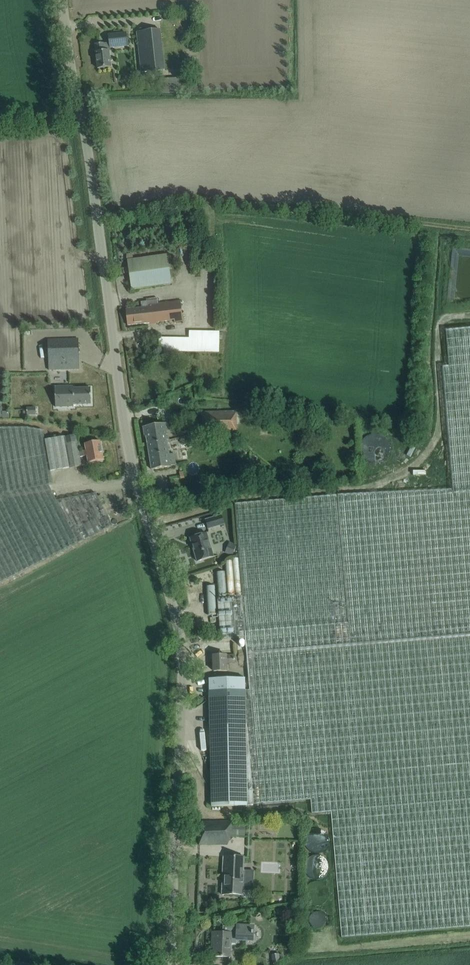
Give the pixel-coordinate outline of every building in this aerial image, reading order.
[(141,70),(165,68),(161,30),(137,32),(141,70)] [(109,35),(110,47),(127,45),(125,33),(109,35)] [(97,69),(110,67),(109,51),(104,51),(103,44),(95,44),(97,69)] [(195,46),(195,57),(205,57),(205,45),(195,46)] [(172,284),(168,255),(127,260),(131,290),(172,284)] [(157,298),(152,299),(146,299),(146,302),(141,302),(141,308),(126,310),(127,325),(174,320),(174,322),(181,321),(180,301),(158,304),(157,298)] [(197,335),(167,334),(167,345),(227,346),(227,329),(197,328),(197,335)] [(242,596),(217,599),(220,639),(245,638),(250,690),(245,690),(247,805),(310,800),(312,814),(331,812),(341,937),(469,927),(469,329),(446,331),(449,367),(443,367),(453,490),(348,494),(234,503),(242,596)] [(48,340),(49,370),(79,369),(78,339),(48,340)] [(55,387),(55,407),(73,407),(73,405),(91,404),(90,388),(73,388),(73,386),(55,387)] [(202,412),(202,441),(237,441),(236,412),(202,412)] [(146,437),(147,443),(168,440),(166,423),(143,427),(145,437),(146,437)] [(83,456),(82,451),(79,452),(76,435),(64,437),(64,436),(45,440),(43,430),(26,427),(0,428),(0,583),(112,525),(96,493),(56,500),(48,485),(52,484),(50,471),(81,466),(80,457),(83,456)] [(170,440),(168,440),(147,443),(151,470),(171,467),(167,443),(170,443),(170,440)] [(100,441),(85,444),(86,451),(82,451),(83,456),(87,455),(88,463),(103,460),(100,441)] [(205,520),(208,529),(224,524),(221,515),(205,520)] [(206,533),(191,538),(195,549),(193,550),(197,562),(213,557),(206,533)] [(213,656),(213,671),(227,671),(227,663),(234,663),(234,655),(213,656)] [(247,805),(245,690),(245,678),(209,679),(211,807),(247,806),(247,805)] [(203,752),(203,743),(195,743),(195,753),(203,752)] [(199,845),(228,845),(228,838),(233,838),(233,822),(196,822),(196,838),(199,838),(199,845)] [(238,834),(251,834),(251,826),(239,825),(238,834)] [(221,894),(241,895),(241,883),(245,883),(245,870),(243,870),(244,857),(223,856),(223,857),(226,857),(224,885),(222,885),(221,894)] [(317,908),(318,920),(329,919),(327,907),(317,908)] [(223,926),(222,933),(213,932),(213,941),(215,941),(214,956),(229,957),(230,944),(237,944),(237,940),(252,940),(252,939),(252,934),(253,934),(253,931),(253,926),(237,926),(223,926)]
